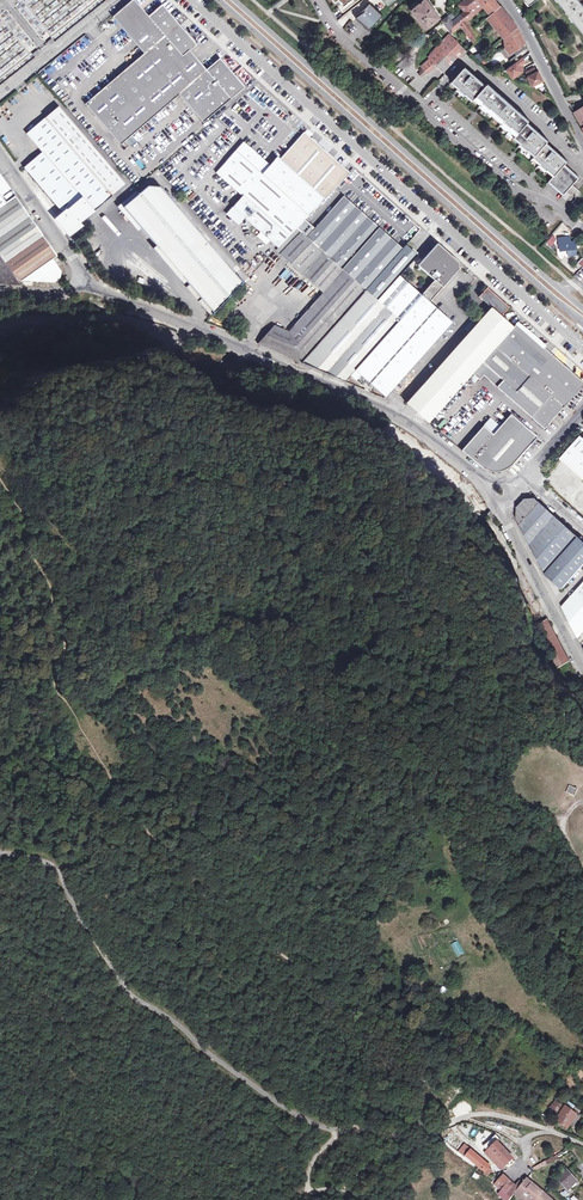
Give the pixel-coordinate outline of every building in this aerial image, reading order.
[(148,16),(134,0),(131,0),(112,17),(114,19),(116,22),(127,34),(148,16)] [(344,12),(359,0),(335,0),(344,12)] [(441,17),(435,9),(428,0),(417,0),(409,7),(426,28),(441,17)] [(460,26),(474,44),(480,38),(479,36),(482,33),(477,28),(474,30),(470,26),(471,24),(468,19),(490,0),(464,0),(459,4),(464,12),(457,18),(452,12),(448,16),(442,21),(452,33),(460,26)] [(580,0),(558,0),(582,31),(582,4),(580,0)] [(369,29),(383,14),(379,10),(370,2),(363,9),(365,10),(357,16),(356,17),(357,18),(369,29)] [(161,5),(148,16),(224,105),(244,87),(219,59),(206,70),(189,51),(196,45),(161,5)] [(505,38),(517,28),(498,5),(489,13),(491,15),(488,17),(505,38)] [(148,16),(127,34),(140,50),(143,53),(116,77),(88,100),(87,101),(86,103),(84,104),(119,145),(124,141),(131,135),(178,95),(202,123),(224,105),(148,16)] [(518,27),(517,28),(505,38),(505,47),(522,35),(518,27)] [(449,35),(445,39),(453,48),(458,43),(449,35)] [(525,43),(522,35),(505,47),(501,50),(507,57),(525,43)] [(458,43),(453,48),(445,39),(431,53),(439,62),(440,61),(447,67),(465,50),(458,43)] [(474,56),(483,64),(488,60),(479,51),(474,56)] [(526,62),(523,57),(507,69),(514,78),(523,71),(520,66),(526,62)] [(427,59),(423,63),(424,64),(422,66),(426,70),(432,64),(429,61),(427,59)] [(457,87),(464,93),(465,92),(472,98),(473,96),(480,103),(479,104),(486,110),(487,109),(501,122),(500,123),(506,129),(508,128),(514,134),(513,135),(519,141),(518,143),(525,149),(526,148),(533,155),(532,156),(539,163),(538,163),(545,170),(546,169),(553,175),(549,179),(563,193),(579,175),(565,162),(567,159),(546,140),(548,139),(527,120),(529,118),(488,81),(486,82),(467,64),(452,80),(458,86),(457,87)] [(426,70),(422,66),(419,68),(421,70),(416,74),(417,75),(419,73),(421,75),(426,70)] [(534,68),(526,72),(533,86),(544,80),(539,71),(536,72),(534,68)] [(60,105),(27,133),(42,152),(24,167),(63,212),(57,218),(69,231),(125,184),(60,105)] [(574,112),(582,127),(582,106),(574,112)] [(283,122),(288,118),(283,110),(277,114),(283,122)] [(322,154),(324,152),(304,133),(298,139),(300,138),(302,138),(304,138),(305,139),(306,140),(322,154)] [(8,148),(12,146),(6,138),(3,140),(8,148)] [(298,139),(281,160),(325,199),(349,174),(324,152),(322,154),(306,140),(305,139),(304,138),(302,138),(300,138),(298,139)] [(400,319),(378,300),(306,236),(315,227),(306,219),(308,217),(312,221),(319,214),(315,210),(325,199),(281,160),(277,163),(274,161),(270,166),(243,142),(215,174),(242,197),(237,203),(252,217),(247,222),(277,249),(297,228),(301,231),(278,255),(298,272),(302,267),(306,270),(303,274),(322,292),(288,331),(274,325),(265,335),(263,333),(260,336),(262,338),(257,344),(345,381),(350,375),(400,319)] [(140,169),(144,167),(140,159),(136,161),(140,169)] [(6,203),(1,196),(10,189),(0,174),(0,208),(6,203)] [(214,313),(243,283),(160,186),(147,185),(123,207),(159,250),(165,245),(188,272),(183,277),(214,313)] [(315,227),(306,236),(378,300),(399,276),(418,255),(406,244),(408,241),(349,189),(324,216),(317,224),(315,227)] [(18,280),(50,281),(52,281),(54,281),(55,280),(56,279),(58,278),(59,277),(60,275),(60,274),(60,272),(59,270),(58,269),(52,259),(57,256),(16,197),(6,203),(0,208),(0,255),(18,280)] [(252,217),(237,203),(232,209),(247,222),(252,217)] [(315,227),(317,224),(312,221),(308,217),(306,219),(315,227)] [(546,233),(544,235),(546,238),(548,239),(552,234),(553,232),(549,229),(546,233)] [(545,242),(550,246),(556,239),(552,235),(545,242)] [(577,249),(576,241),(570,241),(570,236),(559,238),(560,250),(569,249),(577,249)] [(434,280),(421,295),(430,303),(443,288),(442,287),(447,281),(448,282),(460,269),(459,268),(459,264),(459,263),(437,243),(418,266),(434,280)] [(0,255),(0,285),(22,286),(18,280),(0,255)] [(302,267),(298,272),(302,276),(303,274),(306,270),(302,267)] [(421,295),(399,276),(378,300),(400,319),(350,375),(356,380),(360,375),(385,398),(393,389),(452,322),(430,303),(421,295)] [(501,301),(487,288),(479,296),(491,307),(494,309),(501,301)] [(509,307),(501,301),(494,309),(491,307),(479,321),(407,403),(428,422),(472,373),(513,327),(501,316),(509,307)] [(510,397),(551,352),(517,323),(513,327),(472,373),(480,379),(484,375),(510,397)] [(551,352),(510,397),(544,428),(582,385),(582,380),(551,352)] [(511,465),(537,436),(512,414),(494,434),(484,425),(463,449),(488,469),(491,470),(494,471),(497,471),(501,470),(503,470),(505,469),(507,468),(509,467),(511,465)] [(440,427),(448,421),(445,417),(437,424),(440,427)] [(562,459),(582,478),(582,437),(582,436),(562,459)] [(545,515),(535,507),(539,502),(536,499),(526,499),(518,507),(517,520),(545,574),(562,589),(582,565),(582,541),(549,510),(545,515)] [(541,503),(537,507),(545,513),(548,510),(545,507),(541,503)] [(562,607),(578,638),(582,633),(582,583),(562,607)] [(556,668),(570,661),(568,659),(547,618),(533,625),(556,668)] [(557,1115),(564,1106),(555,1100),(548,1108),(557,1115)] [(555,1119),(568,1130),(577,1115),(576,1114),(565,1106),(564,1105),(564,1106),(557,1115),(555,1119)] [(483,1146),(486,1149),(497,1140),(499,1138),(496,1135),(483,1146)] [(484,1151),(500,1169),(505,1165),(512,1159),(513,1158),(497,1140),(486,1149),(484,1151)] [(465,1157),(470,1151),(463,1144),(458,1150),(465,1157)] [(470,1151),(465,1157),(483,1174),(484,1173),(489,1168),(491,1166),(473,1149),(470,1151)] [(545,1161),(547,1164),(557,1159),(555,1156),(545,1161)] [(516,1163),(512,1159),(505,1165),(509,1169),(516,1163)] [(533,1168),(534,1171),(547,1164),(545,1161),(533,1168)] [(489,1168),(484,1173),(488,1177),(493,1171),(489,1168)] [(578,1181),(567,1170),(556,1180),(567,1191),(578,1181)] [(494,1184),(501,1191),(510,1180),(503,1174),(494,1184)] [(533,1199),(541,1190),(526,1178),(518,1187),(513,1193),(520,1199),(533,1199)] [(501,1191),(498,1194),(505,1199),(507,1199),(513,1193),(518,1187),(510,1180),(501,1191)] [(533,1199),(534,1199),(553,1199),(541,1190),(533,1199)]
